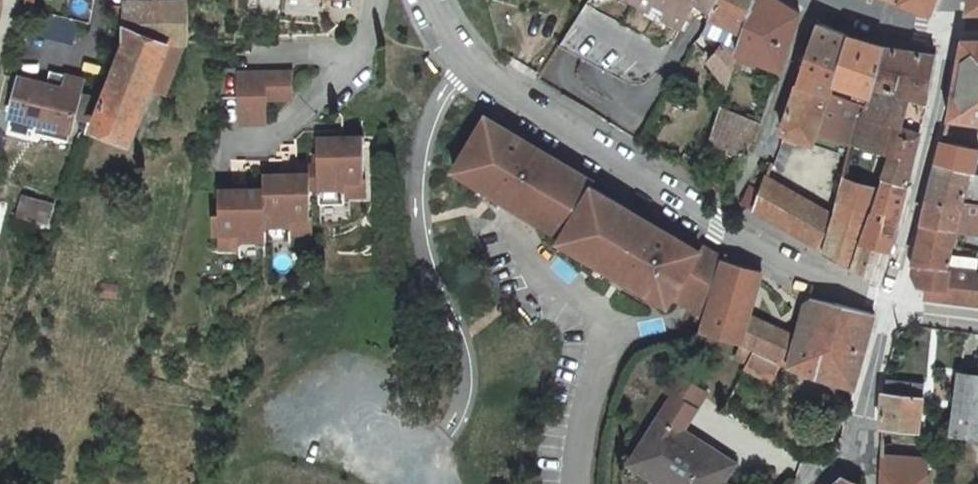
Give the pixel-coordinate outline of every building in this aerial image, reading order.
[(121,46),(164,45),(184,44),(185,1),(176,0),(122,0),(121,46)] [(688,6),(707,16),(715,0),(583,0),(579,6),(553,48),(581,62),(599,72),(612,78),(620,83),(626,85),(632,87),(635,87),(638,86),(641,85),(646,83),(649,80),(651,75),(656,67),(667,45),(676,28),(684,13),(688,6)] [(750,0),(715,0),(707,16),(704,26),(701,33),(715,41),(733,50),(740,31),(750,0)] [(732,54),(756,63),(775,1),(774,0),(750,0),(740,31),(733,50),(732,54)] [(902,2),(929,12),(934,0),(903,0),(902,2)] [(966,14),(977,14),(977,0),(968,0),(966,14)] [(756,63),(779,71),(796,14),(790,10),(779,4),(775,1),(756,63)] [(239,10),(232,10),(233,18),(235,18),(236,19),(237,20),(239,21),(241,21),(243,20),(244,13),(243,12),(242,12),(241,10),(239,10)] [(815,25),(794,85),(826,96),(845,38),(833,32),(825,29),(820,27),(815,25)] [(863,108),(869,89),(880,49),(857,42),(848,39),(845,38),(826,96),(863,108)] [(703,59),(721,87),(732,54),(733,50),(715,41),(703,59)] [(945,122),(977,125),(977,42),(962,42),(953,83),(945,122)] [(164,45),(121,46),(116,62),(104,94),(91,126),(127,140),(164,45)] [(880,49),(869,89),(894,92),(903,53),(891,51),(880,49)] [(856,146),(889,155),(896,136),(915,140),(923,109),(925,94),(928,76),(931,64),(932,56),(924,55),(908,53),(903,53),(894,92),(869,89),(863,108),(868,109),(856,146)] [(290,71),(234,73),(236,124),(265,123),(264,99),(291,98),(290,71)] [(42,77),(39,90),(56,94),(59,82),(42,77)] [(12,82),(1,119),(29,127),(36,129),(33,140),(62,148),(68,123),(86,128),(92,104),(73,98),(76,87),(59,82),(56,94),(39,90),(12,82)] [(852,146),(863,108),(826,96),(794,85),(778,133),(810,145),(814,135),(852,146)] [(761,125),(715,107),(706,135),(746,153),(761,125)] [(457,176),(465,180),(493,124),(480,115),(452,161),(462,167),(457,176)] [(465,180),(475,186),(479,178),(532,210),(529,218),(545,228),(549,221),(561,229),(557,235),(554,240),(581,256),(585,250),(637,281),(633,287),(651,298),(657,288),(669,295),(696,251),(654,226),(645,241),(638,245),(614,231),(627,209),(587,186),(590,182),(547,156),(533,179),(513,168),(510,158),(521,141),(493,124),(465,180)] [(36,129),(29,127),(26,138),(33,140),(36,129)] [(342,196),(363,195),(362,178),(361,178),(359,135),(314,137),(315,165),(306,165),(306,174),(261,175),(262,189),(217,191),(218,216),(212,217),(212,236),(217,235),(218,251),(239,250),(239,242),(264,241),(264,226),(289,225),(289,233),(310,232),(309,216),(308,216),(307,189),(316,188),(342,188),(342,196)] [(814,135),(810,145),(848,160),(852,146),(814,135)] [(880,181),(905,187),(911,160),(915,140),(896,136),(889,155),(880,181)] [(539,151),(521,141),(510,158),(513,168),(533,179),(547,156),(539,151)] [(935,166),(968,172),(974,173),(977,149),(940,143),(935,166)] [(447,169),(457,176),(462,167),(452,161),(447,169)] [(962,201),(968,172),(935,166),(931,183),(926,201),(961,205),(962,201)] [(974,173),(968,172),(962,201),(977,204),(977,173),(974,173)] [(842,265),(849,269),(858,241),(877,189),(843,177),(832,211),(820,253),(842,265)] [(475,186),(529,218),(532,210),(479,178),(475,186)] [(813,248),(820,253),(832,211),(762,180),(758,191),(751,212),(798,240),(813,248)] [(905,187),(880,181),(877,189),(858,241),(889,250),(893,234),(898,215),(900,203),(905,187)] [(744,186),(739,206),(751,212),(758,191),(744,186)] [(342,188),(316,188),(317,204),(342,202),(342,196),(342,188)] [(21,200),(16,218),(45,225),(49,207),(21,200)] [(962,201),(961,205),(926,201),(920,227),(955,231),(961,231),(977,233),(977,204),(962,201)] [(654,226),(627,209),(614,231),(638,245),(645,241),(654,226)] [(545,228),(557,235),(561,229),(549,221),(545,228)] [(289,225),(264,226),(264,241),(289,240),(289,233),(289,225)] [(920,227),(911,264),(915,265),(947,269),(955,231),(920,227)] [(264,241),(239,242),(239,250),(239,257),(265,256),(264,241)] [(858,241),(849,269),(878,286),(882,272),(889,250),(858,241)] [(720,261),(720,259),(711,254),(699,247),(696,251),(669,295),(683,304),(702,315),(720,261)] [(581,256),(633,287),(637,281),(585,250),(581,256)] [(720,261),(702,315),(698,330),(716,336),(734,344),(744,317),(757,272),(741,267),(720,261)] [(947,269),(915,265),(914,273),(924,289),(923,298),(939,300),(968,303),(977,304),(977,272),(947,269)] [(663,305),(669,295),(657,288),(651,298),(663,305)] [(792,333),(783,361),(835,381),(854,388),(861,360),(866,341),(870,327),(873,316),(869,314),(811,296),(802,300),(792,333)] [(744,317),(734,344),(773,357),(783,361),(792,333),(760,322),(744,317)] [(773,357),(734,344),(730,357),(742,363),(740,366),(763,377),(773,357)] [(625,467),(647,481),(649,478),(658,483),(716,483),(727,465),(672,431),(699,385),(675,371),(664,391),(669,394),(654,419),(625,467)] [(961,374),(951,438),(977,441),(977,376),(961,374)] [(880,399),(879,430),(918,434),(922,391),(881,385),(881,388),(880,391),(880,399)] [(877,483),(921,483),(924,460),(877,460),(877,483)]
